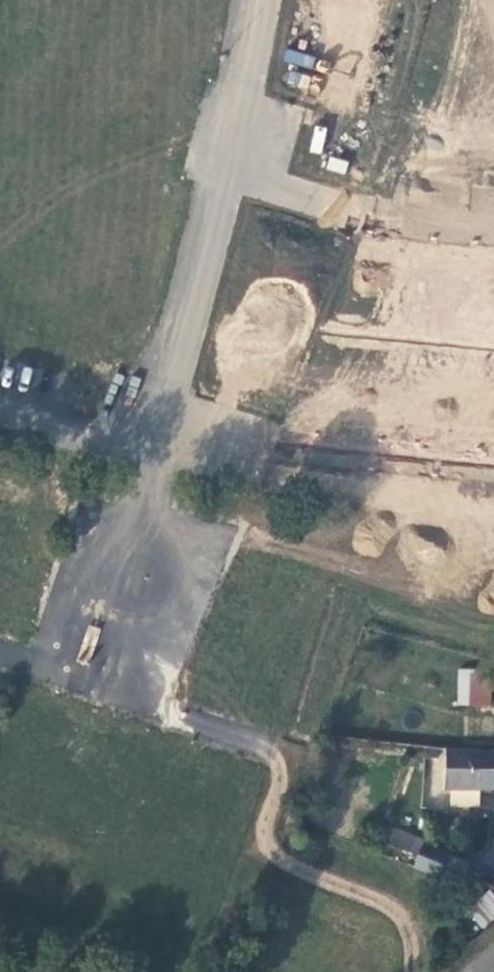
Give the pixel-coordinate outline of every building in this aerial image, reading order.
[(459,670),(458,704),(489,705),(490,671),(459,670)] [(493,790),(493,751),(458,750),(447,749),(446,789),(493,790)] [(443,879),(460,890),(466,874),(470,864),(423,846),(425,841),(387,826),(382,839),(418,855),(414,867),(443,879)] [(468,911),(483,927),(493,917),(493,897),(490,892),(468,911)]
